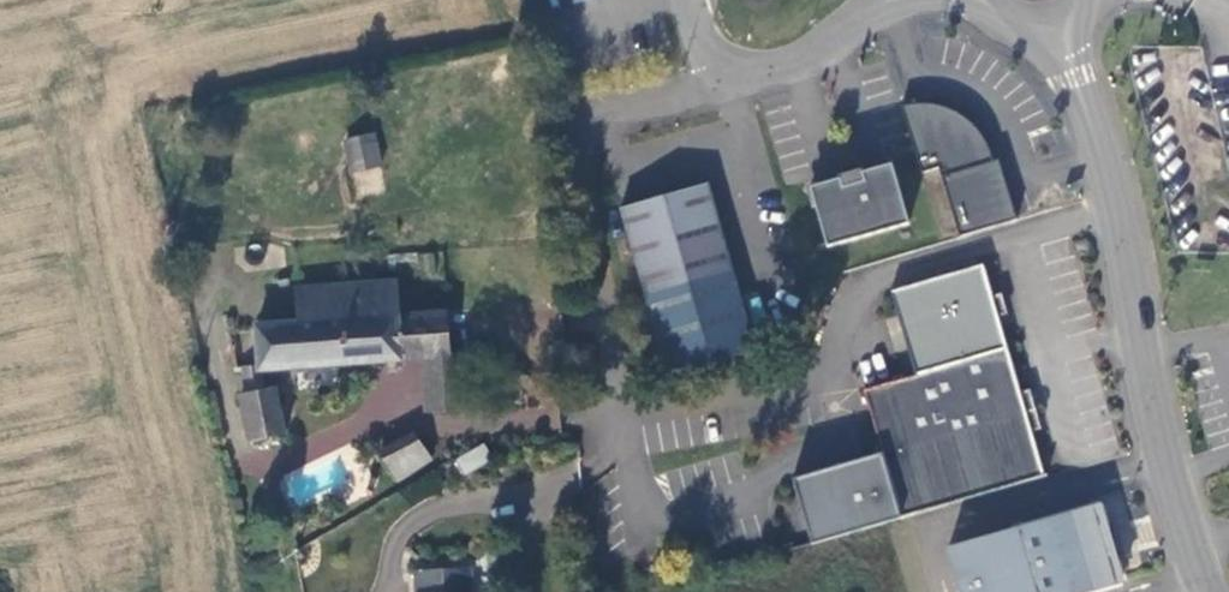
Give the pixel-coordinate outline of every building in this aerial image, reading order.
[(907,105),(903,106),(922,174),(938,169),(959,238),(1017,220),(999,159),(993,161),(992,156),(990,150),(987,145),(985,139),(981,134),(978,129),(973,125),(969,121),(964,117),(959,114),(954,111),(949,109),(943,107),(937,105),(931,104),(925,104),(919,104),(913,104),(907,105)] [(383,171),(375,138),(345,143),(350,178),(383,171)] [(828,247),(909,223),(892,163),(862,172),(864,181),(844,187),(841,178),(810,187),(828,247)] [(620,209),(668,374),(755,349),(707,184),(620,209)] [(915,376),(864,390),(882,454),(792,481),(811,544),(885,523),(918,513),(1044,477),(1031,432),(1041,429),(1038,419),(1032,397),(1030,390),(1020,393),(998,317),(1002,315),(1007,314),(1001,294),(992,297),(983,265),(891,292),(915,376)] [(451,355),(447,314),(396,319),(394,287),(307,293),(307,323),(253,328),(255,367),(255,374),(261,374),(422,364),(429,418),(468,413),(461,356),(451,355)] [(255,367),(241,369),(245,396),(263,392),(261,374),(255,374),(255,367)] [(280,435),(272,391),(263,392),(245,396),(238,397),(248,441),(280,435)] [(383,459),(396,481),(426,462),(413,441),(383,459)] [(460,475),(491,463),(483,445),(453,457),(460,475)] [(1123,581),(1116,559),(1126,556),(1123,552),(1120,547),(1118,541),(1117,535),(1116,529),(1116,525),(1107,527),(1101,505),(949,549),(961,591),(1085,591),(1123,581)] [(473,570),(417,570),(417,591),(473,591),(473,570)]
